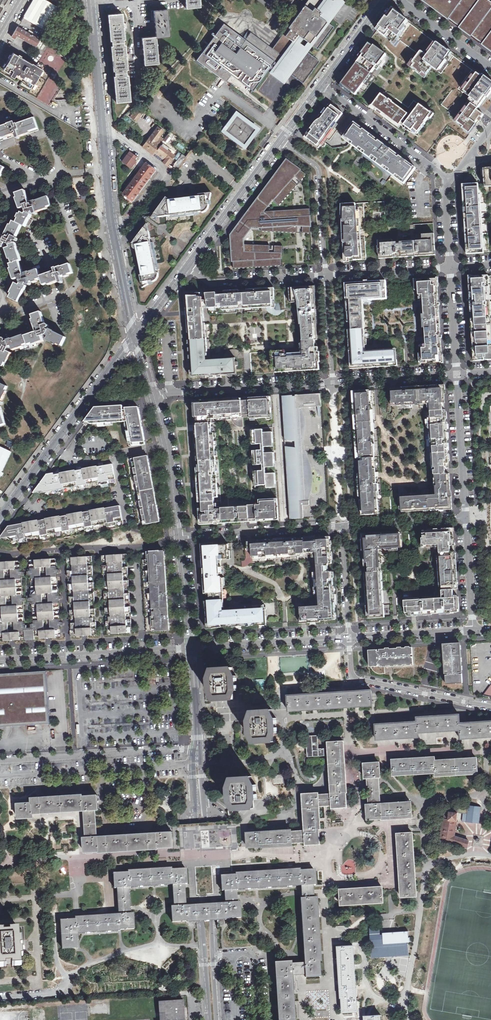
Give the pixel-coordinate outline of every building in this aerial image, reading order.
[(46,0),(33,0),(24,15),(46,28),(58,7),(46,0)] [(186,8),(200,7),(199,0),(185,0),(186,8)] [(251,36),(244,45),(221,27),(207,45),(196,60),(226,82),(231,75),(252,91),(269,68),(274,61),(278,64),(279,65),(281,63),(304,81),(319,61),(305,50),(310,44),(317,49),(333,27),(326,21),(321,17),(331,4),(337,8),(343,0),(311,0),(281,41),(283,42),(274,53),(251,36)] [(244,45),(251,36),(274,53),(283,42),(281,41),(311,0),(308,0),(272,48),(250,32),(245,39),(223,23),(221,27),(244,45)] [(488,0),(421,0),(490,52),(490,2),(488,0)] [(321,17),(326,21),(337,8),(331,4),(321,17)] [(401,41),(414,51),(427,33),(393,9),(380,27),(382,29),(379,33),(387,38),(387,37),(393,42),(395,43),(398,39),(401,41)] [(156,36),(156,38),(169,36),(167,10),(153,11),(154,22),(151,23),(151,25),(153,25),(153,26),(155,26),(156,36)] [(123,29),(127,28),(127,26),(126,23),(123,24),(122,13),(108,15),(110,40),(112,40),(112,46),(111,46),(113,71),(115,70),(115,76),(114,76),(116,102),(118,102),(130,101),(129,90),(133,89),(133,87),(132,84),(129,84),(128,75),(127,75),(126,70),(127,70),(126,59),(130,59),(130,56),(129,54),(126,54),(125,45),(124,45),(123,40),(124,40),(123,29)] [(40,39),(17,26),(11,36),(15,38),(17,35),(25,40),(41,49),(45,42),(40,39)] [(452,78),(464,61),(438,42),(436,43),(433,41),(434,39),(427,33),(414,51),(418,54),(420,51),(421,52),(419,55),(421,56),(418,60),(422,63),(417,71),(416,72),(424,78),(432,67),(441,74),(442,72),(452,78)] [(156,36),(142,38),(143,49),(139,50),(139,55),(143,54),(144,65),(158,64),(156,38),(156,36)] [(373,46),(369,43),(344,77),(346,78),(344,81),(358,91),(364,83),(371,74),(381,60),(381,61),(386,54),(374,45),(373,46)] [(35,66),(13,53),(4,69),(33,86),(42,71),(35,66)] [(421,56),(419,55),(410,66),(417,71),(422,63),(418,60),(421,56)] [(464,61),(452,78),(449,82),(455,87),(442,105),(457,116),(454,121),(470,132),(483,115),(478,111),(490,93),(490,81),(464,61)] [(278,64),(273,71),(283,79),(288,72),(303,83),(304,81),(281,63),(279,65),(278,64)] [(36,98),(49,105),(59,86),(52,82),(55,77),(50,74),(36,98)] [(371,74),(364,83),(366,85),(374,75),(371,74)] [(355,95),(358,91),(344,81),(340,86),(350,94),(351,92),(355,95)] [(382,94),(373,106),(400,126),(401,125),(403,127),(410,117),(408,115),(409,114),(393,102),(390,99),(389,100),(382,94)] [(343,114),(332,105),(323,117),(321,116),(307,134),(309,136),(307,138),(317,146),(319,144),(321,145),(324,142),(333,129),(332,129),(343,114)] [(410,117),(403,127),(404,127),(405,126),(412,132),(414,129),(419,133),(426,123),(425,123),(429,118),(432,114),(431,113),(420,105),(411,117),(410,117)] [(400,126),(373,106),(371,108),(377,111),(381,114),(381,115),(399,128),(401,127),(400,126)] [(138,122),(142,112),(134,110),(130,119),(138,122)] [(244,147),(258,128),(236,112),(222,130),(244,147)] [(0,126),(0,141),(13,137),(12,136),(15,135),(16,138),(17,138),(17,139),(18,139),(19,139),(19,138),(20,138),(20,137),(26,135),(39,130),(35,117),(26,120),(26,122),(16,125),(15,122),(13,123),(9,124),(8,123),(0,126)] [(146,129),(150,132),(156,124),(157,122),(154,120),(146,129)] [(362,128),(355,123),(343,138),(349,143),(362,152),(393,175),(404,184),(416,168),(370,134),(362,128)] [(147,150),(152,154),(153,154),(163,139),(159,136),(162,132),(156,128),(142,146),(147,150)] [(163,139),(153,154),(158,158),(163,161),(165,158),(168,160),(169,161),(173,155),(170,152),(167,150),(169,147),(165,144),(166,142),(163,139)] [(143,163),(130,153),(122,162),(136,172),(143,163)] [(175,171),(183,160),(179,157),(171,168),(175,171)] [(288,160),(232,236),(234,268),(281,265),(281,249),(255,251),(253,227),(269,226),(269,229),(298,227),(298,229),(310,228),(309,213),(297,214),(297,212),(268,214),(261,215),(272,200),(279,206),(298,185),(293,181),(297,177),(301,181),(307,175),(288,160)] [(147,163),(124,195),(128,197),(133,201),(140,193),(153,175),(156,171),(147,163)] [(464,186),(468,253),(489,252),(488,233),(482,233),(480,204),(486,203),(485,192),(485,184),(464,186)] [(20,202),(18,203),(21,209),(25,208),(27,213),(26,214),(22,213),(16,223),(13,222),(10,229),(9,229),(6,235),(7,236),(7,237),(0,234),(0,246),(3,247),(4,248),(6,243),(10,245),(11,248),(6,249),(7,252),(9,255),(9,256),(10,255),(13,263),(13,264),(11,264),(11,265),(14,273),(13,273),(13,274),(14,278),(15,280),(19,278),(21,283),(20,285),(16,283),(13,289),(14,290),(10,298),(18,302),(26,286),(26,285),(27,283),(28,284),(28,285),(29,285),(30,285),(31,285),(31,284),(31,283),(31,282),(41,279),(42,279),(44,285),(53,282),(53,284),(59,281),(60,282),(60,283),(61,284),(63,283),(63,282),(63,281),(62,277),(73,273),(70,264),(61,267),(61,266),(55,269),(56,272),(54,273),(54,272),(41,277),(41,276),(39,270),(30,273),(30,272),(25,274),(26,275),(24,275),(24,274),(19,262),(20,262),(20,261),(21,261),(16,244),(15,244),(14,242),(15,241),(16,241),(16,242),(18,241),(18,240),(18,239),(18,238),(17,238),(16,238),(22,226),(22,225),(25,227),(29,219),(30,219),(32,215),(33,213),(34,213),(34,214),(35,215),(36,215),(37,215),(37,214),(37,213),(37,212),(43,210),(43,209),(51,206),(52,206),(49,197),(36,202),(35,201),(31,202),(32,204),(30,205),(30,204),(25,191),(17,194),(20,202)] [(202,212),(203,212),(204,212),(205,211),(206,210),(207,210),(207,209),(208,209),(208,208),(208,207),(208,206),(208,205),(208,201),(210,201),(211,195),(199,197),(195,198),(196,200),(194,200),(193,200),(192,200),(189,200),(189,198),(181,199),(177,200),(178,202),(176,203),(175,200),(171,201),(171,202),(168,202),(168,201),(165,201),(164,201),(155,214),(159,217),(202,212)] [(363,203),(341,204),(345,261),(366,260),(365,242),(365,237),(361,237),(359,237),(352,237),(352,231),(358,230),(364,230),(363,219),(364,219),(363,203)] [(149,216),(145,221),(146,226),(148,224),(152,218),(154,216),(154,215),(149,216)] [(144,287),(150,284),(149,281),(153,281),(154,281),(154,280),(155,280),(156,280),(156,279),(157,279),(157,278),(157,277),(158,276),(158,275),(158,274),(158,273),(149,231),(145,228),(136,240),(136,244),(137,244),(138,247),(137,247),(137,248),(138,251),(140,251),(141,253),(138,253),(141,265),(142,265),(143,269),(144,269),(144,270),(142,271),(143,275),(142,275),(144,287)] [(393,242),(393,239),(384,240),(383,238),(382,237),(381,236),(380,236),(378,235),(376,234),(375,235),(375,245),(379,244),(379,258),(435,254),(434,248),(435,247),(434,233),(422,234),(422,240),(393,242)] [(435,254),(379,258),(379,259),(435,255),(435,247),(434,248),(435,254)] [(472,318),(490,317),(490,316),(490,312),(490,296),(489,297),(488,290),(490,290),(490,280),(490,275),(470,277),(472,318)] [(416,280),(417,291),(419,291),(419,299),(423,299),(424,306),(421,307),(423,336),(426,336),(426,344),(422,344),(423,353),(420,353),(421,363),(427,363),(427,360),(434,360),(434,362),(442,362),(437,279),(429,279),(429,282),(423,282),(422,280),(416,280)] [(365,329),(363,300),(381,299),(382,301),(382,302),(383,304),(384,305),(385,306),(387,307),(386,282),(381,283),(381,284),(378,284),(378,283),(347,285),(349,330),(365,329)] [(284,289),(286,310),(294,309),(294,311),(301,310),(302,318),(295,319),(296,341),(303,341),(315,340),(318,340),(314,287),(284,289)] [(244,308),(245,312),(262,311),(262,305),(266,305),(266,306),(267,308),(268,311),(270,313),(273,315),(277,315),(280,314),(281,314),(284,311),(284,310),(286,310),(284,289),(265,290),(266,291),(256,292),(256,290),(243,291),(244,303),(244,308)] [(243,293),(234,293),(233,292),(217,293),(218,314),(239,313),(239,308),(239,303),(244,303),(243,291),(243,293)] [(211,339),(210,323),(206,323),(205,324),(204,316),(204,308),(209,308),(210,315),(218,314),(217,293),(206,294),(207,296),(201,296),(200,294),(187,295),(190,341),(211,339)] [(7,353),(5,352),(7,348),(10,347),(12,346),(14,350),(20,348),(20,347),(28,344),(29,344),(37,341),(37,343),(44,341),(42,337),(40,337),(39,335),(44,333),(47,335),(49,336),(47,340),(53,343),(54,342),(62,345),(62,346),(66,338),(54,332),(54,331),(50,329),(49,330),(47,329),(47,328),(48,328),(49,328),(49,327),(49,326),(49,325),(48,325),(47,325),(47,324),(46,325),(41,312),(33,315),(36,323),(35,324),(36,326),(37,330),(39,330),(40,331),(26,336),(25,335),(12,340),(12,339),(8,340),(8,341),(6,342),(6,340),(6,339),(5,338),(4,338),(3,339),(2,340),(0,339),(0,350),(1,349),(2,350),(2,351),(0,354),(0,365),(4,367),(8,359),(9,359),(12,353),(8,351),(7,353)] [(475,358),(490,358),(490,317),(472,318),(475,358)] [(349,330),(352,368),(357,367),(357,366),(396,363),(395,349),(403,349),(403,343),(402,343),(401,341),(399,340),(398,339),(396,339),(394,338),(392,338),(390,339),(389,340),(388,340),(387,341),(386,342),(385,344),(384,345),(384,347),(384,350),(366,351),(365,329),(349,330)] [(192,378),(207,377),(207,376),(237,374),(237,375),(246,374),(244,353),(241,353),(240,352),(238,350),(236,350),(234,349),(232,349),(230,350),(229,351),(228,352),(227,353),(225,354),(225,355),(225,356),(225,357),(224,359),(211,360),(210,352),(212,352),(211,339),(190,341),(192,378)] [(252,374),(289,372),(289,369),(296,369),(301,368),(301,371),(320,370),(318,347),(316,347),(315,340),(303,341),(303,343),(299,344),(300,351),(303,351),(303,353),(295,353),(288,354),(286,354),(286,351),(250,353),(252,374)] [(424,411),(445,410),(444,386),(418,387),(418,389),(411,389),(411,388),(397,389),(397,390),(392,390),(391,389),(378,390),(380,404),(381,415),(386,420),(393,420),(399,414),(399,410),(413,409),(412,405),(420,405),(420,408),(424,408),(424,411)] [(377,421),(374,390),(354,391),(355,416),(358,415),(359,429),(356,429),(358,458),(379,457),(377,429),(373,429),(372,422),(377,421)] [(321,393),(314,394),(296,395),(297,408),(322,406),(321,393)] [(283,396),(285,439),(295,440),(299,440),(298,429),(298,430),(300,430),(301,430),(302,429),(303,428),(304,427),(304,425),(303,424),(302,423),(301,423),(300,423),(298,423),(297,417),(297,408),(296,396),(293,396),(292,395),(283,396)] [(249,419),(271,418),(269,397),(248,398),(248,399),(222,401),(222,400),(194,401),(195,430),(199,480),(201,480),(201,483),(201,487),(199,487),(201,525),(222,523),(222,521),(229,520),(229,523),(241,522),(241,519),(245,519),(245,522),(249,522),(249,519),(256,519),(256,521),(278,520),(277,504),(274,504),(273,499),(261,500),(261,505),(248,505),(247,502),(245,502),(245,503),(243,503),(242,500),(240,499),(237,497),(234,496),(230,496),(227,498),(228,507),(214,508),(213,498),(217,498),(217,494),(215,494),(214,487),(216,487),(216,479),(214,479),(214,475),(216,475),(213,433),(211,434),(211,423),(209,423),(208,419),(231,418),(231,421),(232,423),(234,425),(236,426),(238,427),(240,427),(242,427),(241,416),(249,415),(249,419)] [(126,421),(126,424),(130,424),(128,412),(126,412),(126,408),(123,406),(113,407),(96,408),(87,421),(91,424),(126,421)] [(141,409),(127,410),(128,412),(130,424),(126,424),(130,446),(130,448),(148,447),(144,427),(141,409)] [(428,475),(449,474),(448,463),(449,463),(449,460),(446,460),(446,452),(448,453),(445,410),(424,411),(427,453),(435,453),(436,460),(428,460),(428,475)] [(262,430),(251,431),(252,445),(263,444),(263,447),(273,447),(272,432),(263,433),(262,430)] [(302,474),(301,474),(300,467),(301,464),(301,461),(302,455),(302,452),(302,449),(299,448),(298,448),(298,449),(296,449),(296,447),(295,441),(295,440),(285,439),(285,443),(290,519),(304,518),(303,505),(309,505),(309,500),(302,501),(302,492),(303,492),(304,492),(305,492),(306,492),(307,491),(308,490),(308,488),(308,487),(307,486),(306,485),(305,485),(304,485),(302,485),(302,486),(301,478),(302,479),(303,478),(304,478),(304,477),(304,476),(304,475),(304,474),(303,474),(302,474)] [(12,450),(0,445),(0,478),(12,450)] [(264,450),(252,451),(253,465),(264,465),(265,468),(274,467),(273,453),(264,453),(264,450)] [(126,458),(132,493),(154,489),(150,469),(148,456),(140,457),(140,459),(133,460),(133,458),(132,456),(126,458)] [(379,457),(358,458),(359,474),(362,474),(362,479),(359,478),(361,514),(383,513),(380,478),(376,479),(376,472),(380,472),(379,457)] [(38,492),(46,498),(110,487),(116,485),(115,479),(113,464),(103,466),(103,464),(99,465),(99,466),(81,470),(81,468),(77,469),(77,471),(55,475),(55,473),(48,474),(34,493),(38,492)] [(265,471),(254,472),(254,486),(264,485),(264,484),(266,484),(266,488),(275,488),(275,473),(265,474),(265,471)] [(430,489),(407,490),(403,488),(399,487),(396,488),(395,489),(393,490),(391,492),(390,494),(390,497),(391,513),(404,512),(404,510),(409,510),(409,512),(421,511),(421,509),(428,509),(429,510),(451,508),(449,473),(449,474),(428,475),(430,489)] [(132,493),(138,524),(144,523),(147,523),(147,524),(160,522),(157,507),(154,489),(132,493)] [(75,514),(78,528),(79,535),(124,527),(122,520),(123,520),(120,506),(113,507),(111,507),(110,505),(106,506),(107,508),(89,511),(88,509),(84,510),(85,512),(75,514)] [(35,543),(79,535),(78,528),(75,514),(66,515),(66,514),(62,514),(62,516),(44,520),(44,518),(40,518),(40,520),(34,521),(31,522),(33,536),(35,543)] [(10,526),(1,538),(13,547),(35,543),(33,536),(31,522),(23,524),(18,525),(10,526)] [(440,553),(450,552),(450,546),(453,546),(452,529),(446,529),(446,531),(443,531),(443,529),(434,530),(435,531),(427,532),(427,530),(423,531),(423,536),(422,536),(423,546),(420,546),(420,556),(421,556),(422,556),(423,555),(425,553),(426,552),(427,551),(427,550),(428,549),(428,547),(429,547),(429,545),(436,545),(436,553),(440,553)] [(400,533),(400,532),(371,534),(371,537),(372,537),(372,538),(368,543),(366,542),(364,542),(363,543),(365,566),(368,566),(369,572),(382,571),(381,564),(386,564),(386,558),(379,552),(379,550),(381,548),(384,548),(390,554),(403,553),(402,533),(400,533)] [(304,542),(305,552),(312,551),(312,554),(313,559),(313,565),(328,564),(332,564),(330,537),(321,537),(321,539),(319,539),(319,537),(315,537),(315,540),(312,540),(312,538),(304,538),(304,542)] [(233,545),(234,565),(235,565),(236,565),(238,566),(241,567),(245,566),(249,564),(250,563),(275,561),(275,555),(278,555),(279,556),(279,555),(282,554),(283,561),(306,559),(305,555),(305,552),(304,542),(304,538),(282,540),(273,540),(251,541),(248,542),(247,542),(233,543),(233,545)] [(204,556),(206,557),(206,562),(206,563),(207,574),(205,576),(205,581),(206,582),(205,583),(206,593),(207,593),(207,601),(221,600),(224,600),(222,577),(219,577),(219,574),(222,574),(222,566),(216,566),(215,565),(214,566),(214,559),(223,558),(232,558),(231,552),(231,543),(203,545),(202,545),(203,552),(204,552),(204,556)] [(142,553),(144,583),(166,581),(165,570),(163,570),(163,568),(163,566),(165,566),(164,551),(160,552),(160,551),(150,551),(150,552),(142,553)] [(453,590),(455,589),(453,551),(450,552),(440,553),(441,567),(434,568),(436,590),(444,590),(453,590)] [(127,554),(103,555),(103,567),(106,567),(106,568),(106,571),(105,571),(104,575),(104,582),(105,593),(107,593),(107,595),(107,597),(105,601),(106,608),(107,619),(109,619),(109,620),(109,623),(107,627),(108,634),(132,633),(130,606),(129,580),(127,554)] [(96,627),(94,624),(94,622),(93,620),(96,620),(95,609),(95,601),(93,598),(92,598),(92,595),(92,594),(94,594),(93,582),(93,575),(91,572),(90,572),(90,569),(90,568),(93,568),(92,556),(67,558),(72,630),(70,630),(71,636),(97,635),(96,627)] [(62,637),(61,630),(59,630),(59,626),(61,626),(62,626),(62,625),(63,625),(63,624),(62,623),(61,622),(57,622),(57,619),(60,619),(60,603),(57,603),(57,600),(59,600),(60,600),(60,599),(61,599),(61,598),(61,597),(60,597),(59,596),(56,596),(56,593),(59,593),(58,577),(56,577),(56,574),(58,574),(58,573),(59,573),(59,572),(59,571),(58,570),(54,570),(54,567),(57,566),(57,558),(30,560),(30,568),(33,568),(34,571),(30,572),(29,572),(29,573),(29,574),(29,575),(30,575),(31,575),(33,575),(33,579),(31,579),(32,594),(35,594),(35,598),(32,598),(31,598),(31,599),(31,600),(31,601),(32,601),(32,602),(34,602),(35,605),(33,605),(34,621),(37,621),(37,624),(34,624),(33,624),(33,625),(32,625),(32,626),(32,627),(33,627),(33,628),(34,628),(36,628),(36,631),(34,631),(35,639),(62,637)] [(25,632),(23,632),(23,629),(25,628),(26,628),(27,627),(27,626),(26,625),(25,625),(22,625),(21,621),(25,621),(24,605),(22,606),(21,602),(23,602),(24,602),(25,602),(25,601),(25,600),(25,599),(24,599),(23,599),(20,599),(20,595),(23,595),(22,579),(20,580),(20,576),(22,576),(23,576),(23,575),(23,574),(23,573),(22,573),(22,572),(18,572),(18,569),(21,569),(21,561),(0,562),(0,623),(1,623),(1,626),(0,626),(0,630),(0,633),(0,641),(26,639),(25,632)] [(288,623),(335,620),(332,571),(328,571),(328,564),(313,565),(311,565),(313,595),(315,595),(318,595),(319,601),(315,602),(313,602),(313,603),(317,602),(318,606),(313,606),(305,607),(305,606),(304,603),(303,601),(301,599),(298,598),(295,598),(293,599),(290,600),(289,601),(289,602),(288,604),(287,607),(288,623)] [(384,616),(382,571),(369,572),(365,572),(367,600),(368,600),(369,609),(367,609),(368,618),(384,616)] [(144,583),(144,595),(148,595),(148,601),(145,601),(145,609),(168,608),(167,600),(165,600),(165,598),(165,596),(167,596),(166,581),(144,583)] [(409,614),(457,611),(456,597),(454,597),(453,590),(444,590),(445,598),(421,599),(421,600),(415,600),(415,599),(415,597),(413,595),(412,593),(411,592),(410,592),(409,591),(407,591),(406,591),(405,591),(406,615),(407,615),(408,614),(409,614)] [(208,605),(212,604),(212,608),(208,608),(209,626),(259,623),(258,618),(265,617),(265,609),(264,605),(253,606),(253,608),(246,608),(246,606),(231,607),(231,609),(222,610),(222,607),(221,600),(207,601),(208,605)] [(145,609),(146,617),(148,617),(148,621),(146,621),(147,631),(156,630),(156,631),(167,630),(169,630),(169,623),(167,623),(167,621),(167,619),(169,619),(168,608),(145,609)] [(460,644),(444,645),(446,682),(462,682),(460,644)] [(413,664),(412,647),(367,650),(368,667),(371,667),(372,670),(374,672),(378,674),(383,674),(385,674),(384,666),(413,664)] [(237,681),(236,676),(233,676),(232,667),(224,668),(224,670),(220,670),(220,668),(212,669),(212,677),(209,678),(209,681),(209,683),(211,682),(211,687),(209,687),(210,692),(213,692),(214,701),(222,700),(222,698),(226,698),(226,700),(234,699),(234,691),(237,690),(237,685),(235,685),(235,681),(237,681)] [(0,674),(0,727),(11,726),(42,724),(50,724),(46,671),(0,674)] [(253,680),(254,690),(264,690),(264,679),(253,680)] [(289,711),(372,706),(371,691),(291,696),(288,696),(289,711)] [(274,742),(274,733),(277,733),(277,728),(275,728),(275,723),(277,723),(276,718),(273,719),(272,710),(264,710),(264,712),(260,712),(260,711),(252,711),(252,720),(249,720),(249,725),(251,725),(251,729),(249,729),(249,735),(253,734),(254,743),(262,742),(262,741),(266,740),(266,742),(274,742)] [(459,724),(459,715),(418,718),(418,722),(376,725),(377,740),(418,738),(418,733),(460,730),(460,739),(490,737),(490,722),(459,724)] [(328,756),(327,748),(319,749),(318,735),(306,736),(307,757),(328,756)] [(247,847),(261,846),(263,846),(263,847),(292,845),(292,842),(297,841),(299,841),(301,841),(305,841),(306,845),(320,844),(319,828),(320,828),(319,805),(326,805),(332,804),(333,808),(346,807),(345,794),(345,792),(347,792),(346,780),(349,780),(349,770),(347,770),(346,771),(345,763),(345,759),(348,759),(347,750),(346,750),(344,750),(343,742),(328,743),(332,795),(325,795),(318,796),(318,794),(302,795),(303,808),(305,831),(301,832),(298,832),(291,832),(291,830),(289,830),(272,831),(270,832),(267,832),(256,833),(246,833),(247,847)] [(477,774),(476,758),(470,759),(466,759),(449,760),(446,760),(435,761),(434,758),(428,758),(424,758),(407,759),(404,760),(393,760),(393,765),(394,776),(435,773),(436,776),(477,774)] [(379,763),(364,764),(365,778),(368,778),(370,805),(366,805),(367,819),(382,818),(383,820),(412,818),(411,802),(409,802),(392,803),(380,804),(378,777),(380,777),(379,763)] [(273,775),(274,786),(284,785),(284,774),(273,775)] [(254,808),(253,800),(257,799),(257,794),(255,794),(254,790),(256,790),(256,785),(252,785),(252,776),(244,777),(244,779),(240,779),(240,777),(231,778),(232,786),(228,787),(229,792),(231,791),(231,796),(229,796),(229,801),(233,801),(233,810),(242,809),(242,807),(246,807),(246,809),(254,808)] [(33,803),(17,804),(18,818),(34,817),(33,814),(83,811),(85,810),(87,829),(87,838),(83,838),(84,838),(84,852),(100,851),(100,852),(113,852),(158,849),(158,847),(174,846),(173,832),(113,836),(97,837),(95,810),(99,810),(98,796),(82,797),(82,795),(32,798),(33,803)] [(450,816),(457,817),(473,818),(475,807),(464,807),(446,808),(441,839),(467,848),(469,841),(454,836),(456,824),(449,823),(450,816)] [(456,824),(457,817),(450,816),(449,823),(456,824)] [(196,823),(179,825),(179,828),(181,854),(212,852),(211,850),(213,850),(212,846),(211,846),(211,844),(212,844),(212,839),(211,839),(211,838),(212,838),(211,832),(210,833),(210,831),(211,831),(211,826),(210,826),(210,824),(212,824),(213,825),(219,824),(218,824),(221,823),(221,825),(220,825),(221,829),(221,830),(222,830),(222,832),(221,832),(221,837),(222,837),(222,838),(221,839),(222,844),(222,843),(223,846),(222,846),(222,850),(223,850),(223,851),(229,850),(229,849),(230,849),(230,845),(229,845),(229,843),(230,843),(229,838),(228,838),(228,836),(229,836),(229,831),(228,831),(228,830),(229,830),(229,828),(229,825),(228,825),(227,823),(228,823),(228,821),(225,821),(206,823),(196,823)] [(229,828),(229,830),(228,830),(228,831),(229,831),(229,836),(228,836),(228,838),(229,838),(230,843),(229,843),(229,845),(230,845),(230,849),(229,849),(229,850),(238,850),(238,848),(236,821),(228,821),(228,823),(227,823),(228,825),(229,825),(229,828)] [(221,829),(220,825),(221,825),(221,823),(218,824),(219,824),(213,825),(212,824),(210,824),(210,826),(211,826),(211,831),(210,831),(210,833),(211,832),(212,838),(211,838),(211,839),(212,839),(212,844),(211,844),(211,846),(212,846),(213,850),(211,850),(212,852),(223,851),(223,850),(222,850),(222,846),(223,846),(222,843),(222,844),(221,839),(222,838),(222,837),(221,837),(221,832),(222,832),(222,830),(221,830),(221,829)] [(179,825),(172,825),(173,830),(173,832),(174,846),(174,854),(181,854),(179,828),(179,825)] [(410,833),(397,834),(401,896),(407,896),(416,895),(416,894),(415,877),(415,873),(414,856),(414,852),(412,835),(412,833),(410,833)] [(188,922),(193,922),(192,906),(186,907),(185,900),(184,884),(187,884),(186,870),(171,871),(171,869),(129,872),(129,873),(114,874),(115,888),(118,888),(129,887),(174,885),(174,887),(175,899),(175,901),(175,903),(175,908),(172,908),(172,911),(173,922),(186,921),(188,921),(188,922)] [(221,920),(226,920),(226,918),(241,917),(240,903),(236,904),(236,897),(236,890),(301,886),(301,892),(302,899),(301,900),(305,963),(299,964),(296,964),(291,964),(291,963),(289,963),(276,964),(277,980),(277,991),(277,992),(278,1004),(278,1007),(279,1017),(279,1019),(295,1019),(294,1006),(294,1002),(293,994),(293,990),(292,977),(292,975),(297,974),(299,974),(306,974),(306,978),(320,977),(320,971),(319,961),(320,961),(320,954),(320,951),(319,934),(318,930),(317,913),(317,909),(316,899),(313,899),(312,892),(312,890),(312,885),(316,885),(315,871),(312,871),(299,872),(299,870),(294,871),(288,871),(273,872),(267,872),(252,873),(247,874),(237,874),(237,876),(233,876),(221,877),(222,891),(226,891),(226,898),(227,904),(221,904),(220,905),(221,920)] [(129,887),(118,888),(119,893),(119,897),(120,906),(120,909),(120,911),(120,915),(131,915),(130,908),(130,906),(129,892),(129,887)] [(382,890),(382,887),(340,890),(341,905),(383,903),(382,895),(382,890)] [(220,905),(192,906),(193,922),(200,921),(204,921),(210,921),(213,921),(221,920),(220,905)] [(61,922),(63,948),(63,949),(78,948),(77,934),(119,931),(119,929),(121,929),(134,928),(134,919),(133,914),(131,915),(120,915),(112,916),(76,918),(76,920),(61,921),(61,922)] [(409,955),(408,944),(406,944),(406,942),(410,942),(410,937),(409,930),(395,931),(381,932),(380,928),(370,929),(371,942),(375,942),(375,946),(370,946),(371,958),(409,955)] [(4,967),(4,966),(6,966),(6,967),(6,966),(6,965),(12,964),(12,966),(13,966),(15,966),(22,966),(21,957),(23,956),(23,949),(21,949),(20,946),(23,946),(22,938),(20,938),(19,929),(10,930),(10,932),(4,932),(4,930),(0,931),(0,967),(4,967)] [(343,1005),(343,1012),(357,1011),(357,1002),(356,990),(356,986),(355,969),(354,965),(354,954),(353,946),(344,947),(338,947),(338,960),(339,964),(340,981),(340,985),(341,997),(342,997),(343,1005)] [(183,1001),(158,1002),(159,1013),(165,1012),(166,1019),(185,1019),(183,1001)]
